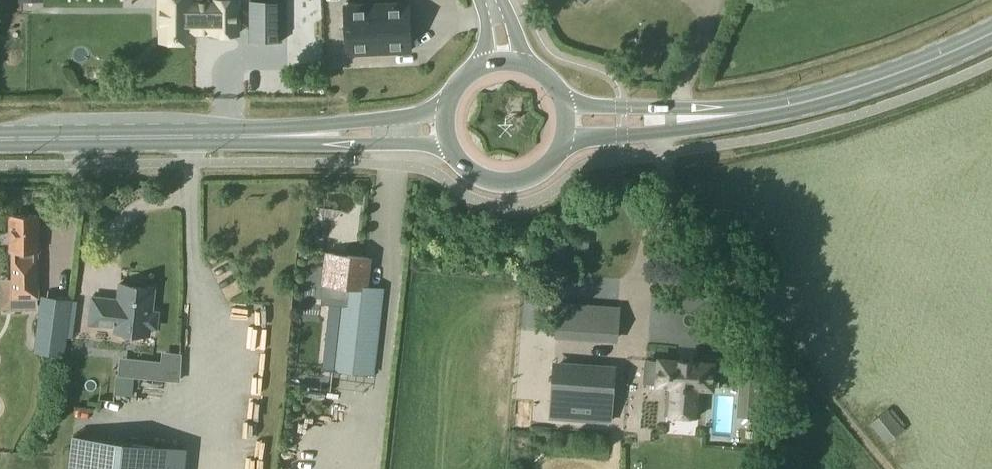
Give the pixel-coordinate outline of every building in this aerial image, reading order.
[(159,25),(163,25),(163,41),(193,41),(193,29),(215,29),(215,34),(239,34),(240,0),(216,0),(216,2),(194,2),(194,0),(170,0),(170,9),(160,8),(159,25)] [(251,40),(252,40),(252,39),(280,40),(281,40),(281,0),(252,0),(251,40)] [(410,4),(346,6),(348,54),(412,51),(410,4)] [(15,278),(0,278),(0,309),(7,309),(7,314),(36,313),(36,308),(38,308),(38,249),(39,249),(38,214),(9,215),(10,250),(15,250),(15,278)] [(325,252),(320,303),(339,305),(333,368),(372,373),(382,288),(367,286),(370,257),(325,252)] [(90,296),(87,323),(113,326),(113,331),(147,335),(148,327),(152,328),(155,325),(156,314),(153,311),(149,310),(152,287),(144,286),(140,285),(137,282),(133,281),(130,283),(125,284),(118,283),(116,301),(108,300),(108,298),(90,296)] [(64,355),(71,299),(56,297),(41,295),(39,314),(34,351),(64,355)] [(616,338),(618,308),(603,307),(600,337),(616,338)] [(711,388),(713,364),(693,362),(693,361),(679,359),(679,361),(659,360),(658,384),(668,384),(665,413),(699,416),(701,387),(711,388)] [(610,422),(614,372),(553,367),(550,417),(610,422)] [(742,374),(740,399),(758,401),(761,376),(742,374)] [(886,410),(869,423),(889,446),(904,433),(886,410)] [(73,434),(69,468),(172,468),(175,446),(73,434)]
